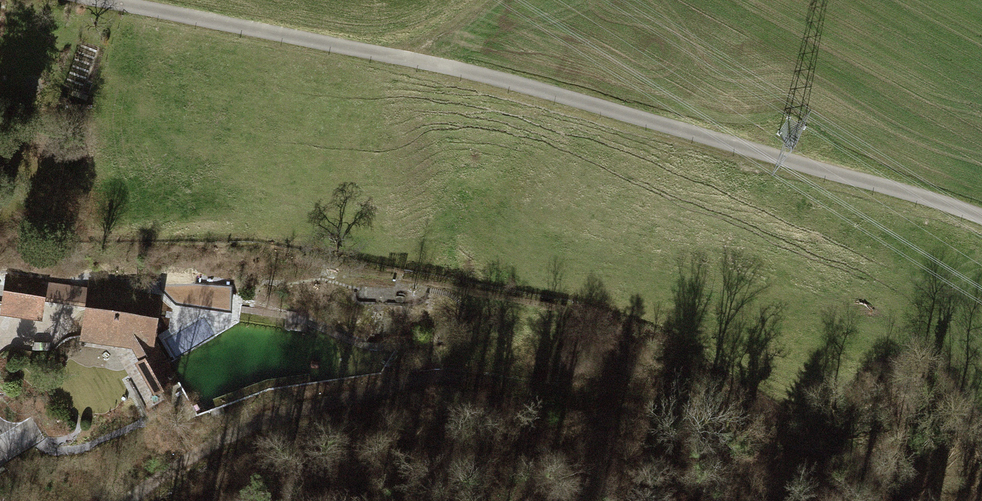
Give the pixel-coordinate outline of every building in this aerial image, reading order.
[(108,289),(7,275),(3,309),(37,313),(39,300),(89,307),(85,335),(133,342),(143,360),(138,363),(155,391),(175,380),(154,342),(148,342),(155,296),(124,292),(124,283),(110,281),(108,289)] [(190,286),(189,298),(215,299),(231,294),(231,288),(190,286)]
